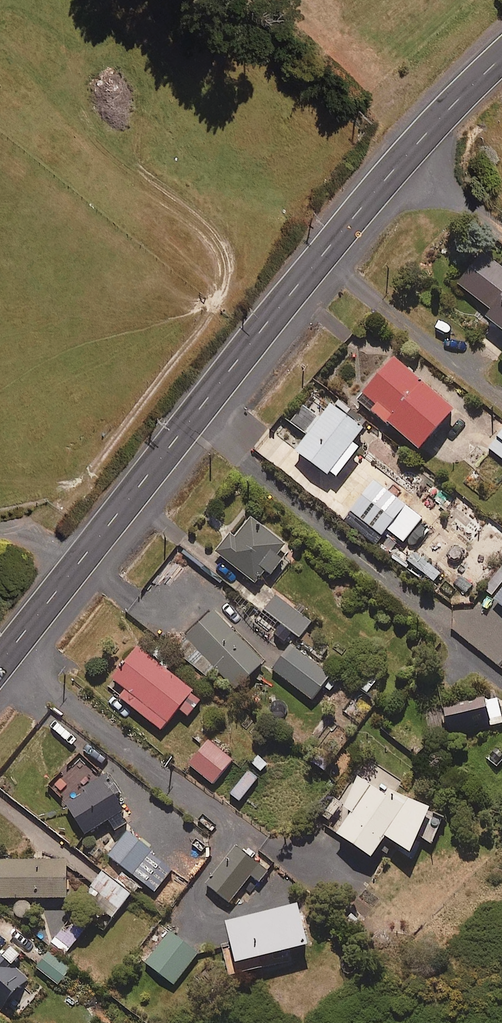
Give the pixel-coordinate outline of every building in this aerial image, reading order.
[(481,256),(456,287),(492,315),(485,324),(501,338),(501,273),(481,256)] [(425,454),(460,414),(399,361),(368,396),(396,421),(392,425),(425,454)] [(335,407),(324,421),(322,419),(310,435),(313,437),(301,454),(340,483),(363,451),(357,447),(369,431),(335,407)] [(492,450),(501,458),(501,437),(492,450)] [(377,482),(353,512),(386,538),(389,535),(400,543),(419,519),(407,510),(409,508),(377,482)] [(288,562),(283,559),(291,549),(253,521),(239,540),(231,534),(218,552),(262,584),(269,575),(275,580),(288,562)] [(444,575),(414,551),(407,561),(436,584),(444,575)] [(302,640),(314,625),(278,597),(266,612),(302,640)] [(240,692),(267,666),(218,614),(180,650),(208,678),(217,669),(240,692)] [(316,702),(334,678),(295,648),(277,672),(316,702)] [(192,719),(206,702),(141,649),(115,681),(126,690),(120,698),(165,734),(183,712),(192,719)] [(336,711),(349,689),(337,683),(325,705),(336,711)] [(501,717),(501,705),(501,701),(441,711),(443,726),(501,717)] [(217,786),(236,762),(211,742),(192,766),(217,786)] [(68,806),(91,837),(110,823),(115,829),(124,822),(120,816),(127,811),(117,798),(122,794),(109,776),(68,806)] [(337,808),(354,818),(341,839),(378,862),(390,842),(415,857),(438,818),(397,793),(393,801),(355,778),(337,808)] [(151,855),(153,852),(129,833),(110,857),(157,894),(174,873),(151,855)] [(263,884),(271,873),(238,848),(208,886),(233,905),(254,878),(263,884)] [(71,901),(70,863),(1,863),(1,901),(71,901)] [(142,889),(124,874),(116,883),(103,872),(83,897),(115,922),(129,905),(142,889)] [(243,970),(314,952),(303,910),(232,928),(243,970)] [(176,987),(201,955),(172,933),(148,964),(176,987)] [(2,955),(0,953),(0,1006),(4,1009),(28,980),(10,965),(20,954),(10,945),(2,955)] [(60,987),(72,973),(51,955),(39,968),(60,987)]
